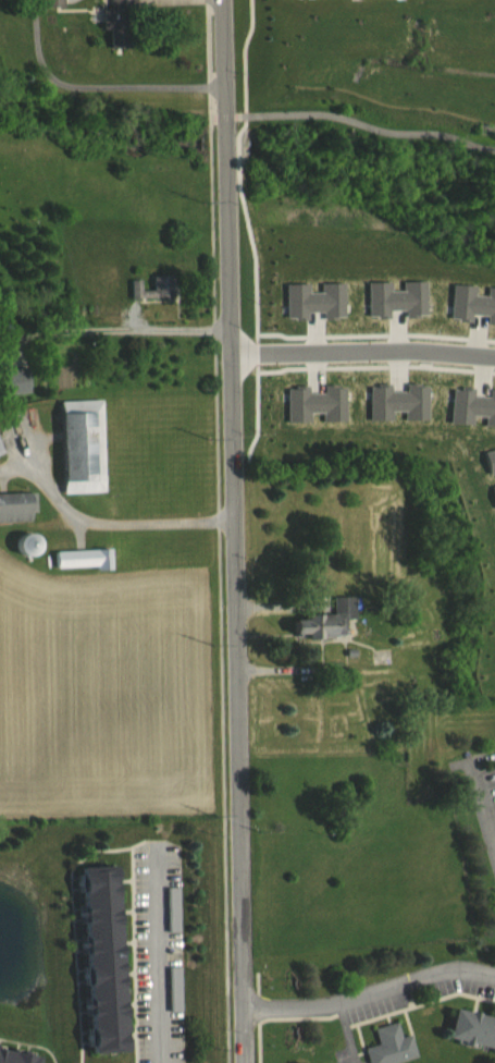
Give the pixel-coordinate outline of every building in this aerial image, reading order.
[(100,19),(100,41),(108,41),(108,60),(126,59),(125,5),(108,5),(108,19),(100,19)] [(127,291),(128,309),(169,308),(169,287),(149,287),(149,302),(137,302),(137,291),(127,291)] [(365,294),(366,329),(386,329),(386,322),(403,322),(403,328),(423,328),(423,293),(400,293),(400,302),(388,302),(388,294),(365,294)] [(283,295),(284,331),(305,331),(305,324),(320,323),(320,330),(341,330),(341,294),(317,295),(318,304),(306,304),(306,295),(283,295)] [(485,299),(485,308),(473,307),(473,298),(450,296),(448,332),(468,333),(468,326),(485,327),(484,335),(494,335),(494,299),(485,299)] [(26,404),(25,379),(0,380),(0,405),(26,404)] [(426,431),(425,396),(404,396),(404,403),(388,403),(388,397),(367,397),(368,432),(390,432),(390,423),(403,422),(403,432),(426,431)] [(344,433),(343,397),(321,398),(322,404),(306,405),(305,399),(285,399),(285,434),(308,434),(308,424),(320,424),(321,434),(344,433)] [(487,402),(487,409),(471,408),(472,401),(450,399),(448,435),(471,436),(471,428),(483,428),(483,438),(494,438),(494,403),(487,402)] [(102,503),(99,423),(82,424),(81,415),(69,415),(69,424),(57,425),(60,505),(102,503)] [(482,463),(487,486),(494,484),(494,461),(482,463)] [(29,533),(28,524),(34,523),(33,504),(0,505),(0,534),(29,533)] [(94,577),(94,582),(108,581),(108,560),(52,562),(53,579),(94,577)] [(352,608),(331,608),(331,626),(301,626),(301,631),(290,631),(290,645),(302,645),(302,649),(342,649),(342,630),(352,630),(352,608)] [(113,878),(77,880),(87,1062),(122,1062),(113,878)] [(458,1010),(494,1019),(494,1049),(451,1038),(458,1010)] [(421,1056),(398,1062),(373,1062),(369,1049),(383,1044),(379,1028),(401,1022),(406,1037),(414,1035),(421,1056)]
